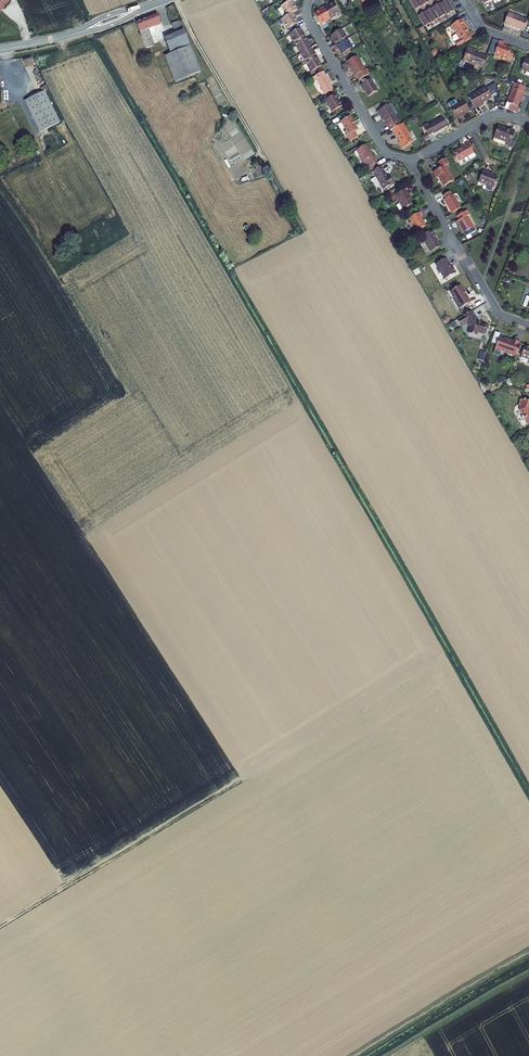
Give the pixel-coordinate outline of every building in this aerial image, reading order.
[(1,10),(1,9),(9,0),(0,0),(0,11),(1,10)] [(283,19),(293,13),(297,11),(294,4),(295,4),(293,0),(281,7),(281,8),(278,10),(283,19)] [(422,6),(429,2),(433,0),(408,0),(414,11),(422,6)] [(440,4),(432,8),(417,16),(424,28),(446,15),(447,15),(454,11),(448,0),(440,4)] [(327,7),(327,5),(323,8),(330,19),(340,14),(334,3),(327,7)] [(319,10),(320,11),(314,14),(323,28),(327,26),(325,22),(330,19),(323,8),(319,10)] [(283,19),(281,20),(278,22),(279,24),(281,25),(283,23),(287,30),(298,23),(294,17),(295,17),(293,13),(283,19)] [(528,16),(526,15),(524,19),(519,17),(508,13),(504,24),(523,31),(528,16)] [(157,15),(136,23),(146,49),(154,46),(150,34),(156,32),(154,28),(161,25),(157,15)] [(469,35),(469,34),(465,28),(467,27),(462,19),(451,26),(456,35),(454,36),(453,38),(453,40),(457,48),(471,39),(469,35)] [(171,24),(176,34),(183,31),(179,21),(171,24)] [(306,38),(304,34),(303,35),(299,29),(289,35),(295,44),(306,38)] [(335,41),(334,42),(336,46),(347,39),(341,30),(331,36),(335,41)] [(183,31),(176,34),(164,39),(171,55),(190,47),(183,31)] [(306,38),(295,44),(300,53),(310,48),(307,42),(308,41),(306,38)] [(339,49),(342,55),(352,49),(347,39),(336,46),(338,49),(339,49)] [(494,54),(507,59),(511,49),(503,46),(504,43),(499,41),(494,54)] [(171,55),(165,57),(175,82),(200,72),(190,47),(171,55)] [(315,53),(314,54),(310,48),(300,53),(306,63),(317,57),(315,53)] [(475,68),(482,71),(487,58),(474,53),(475,51),(467,48),(463,61),(476,66),(475,68)] [(306,63),(311,72),(321,67),(318,61),(319,60),(317,57),(306,63)] [(365,70),(357,57),(347,62),(355,76),(356,75),(359,80),(369,74),(366,70),(365,70)] [(331,85),(330,86),(329,84),(330,83),(326,75),(325,75),(323,72),(311,79),(314,82),(317,80),(322,89),(321,90),(324,95),(333,90),(331,85)] [(369,77),(360,82),(361,85),(371,80),(369,77)] [(360,86),(363,90),(364,89),(368,97),(378,91),(371,80),(361,85),(360,86)] [(518,107),(522,96),(523,97),(526,88),(514,83),(504,108),(517,113),(519,108),(518,107)] [(475,109),(478,107),(478,106),(483,103),(491,98),(485,88),(468,98),(475,109)] [(44,92),(25,101),(40,132),(59,123),(44,92)] [(339,98),(337,94),(325,101),(332,112),(342,107),(337,99),(339,98)] [(448,105),(456,120),(464,116),(463,115),(469,111),(463,101),(457,104),(455,101),(454,101),(454,100),(448,104),(449,104),(448,105)] [(384,120),(387,125),(390,131),(392,130),(400,125),(389,105),(377,112),(380,116),(381,116),(384,120)] [(445,115),(442,118),(446,126),(450,124),(445,115)] [(355,132),(358,130),(350,117),(341,122),(346,131),(344,132),(350,142),(358,137),(355,132)] [(433,135),(447,127),(446,126),(442,118),(428,125),(428,124),(422,127),(427,134),(428,136),(433,133),(433,135)] [(407,145),(413,142),(408,134),(409,133),(403,124),(400,125),(392,130),(400,143),(399,143),(402,149),(408,146),(407,145)] [(515,131),(510,130),(510,131),(498,127),(493,141),(493,142),(504,146),(505,145),(509,147),(511,141),(515,131)] [(468,143),(460,148),(460,149),(454,152),(456,155),(452,157),(455,162),(458,160),(462,165),(468,161),(465,158),(474,153),(468,143)] [(377,163),(373,156),(366,145),(356,151),(367,169),(377,163)] [(433,173),(436,178),(438,177),(444,187),(454,181),(445,166),(448,164),(445,159),(437,163),(440,169),(433,173)] [(234,181),(249,174),(244,164),(229,171),(234,181)] [(394,184),(391,179),(389,180),(387,177),(381,167),(373,172),(383,190),(394,184)] [(494,188),(498,178),(493,176),(489,174),(490,174),(483,171),(478,182),(494,188)] [(409,197),(405,190),(395,196),(391,198),(393,202),(397,200),(403,210),(413,205),(408,197),(409,197)] [(443,196),(445,200),(444,200),(452,214),(461,208),(453,195),(452,196),(450,192),(443,196)] [(465,233),(472,229),(473,228),(467,217),(469,215),(467,211),(457,217),(459,221),(457,222),(463,234),(465,233)] [(415,227),(417,232),(426,227),(421,217),(423,216),(421,212),(410,219),(412,222),(411,223),(409,223),(412,228),(415,227)] [(435,235),(432,231),(421,237),(426,244),(422,246),(427,255),(441,247),(434,235),(435,235)] [(440,274),(444,281),(456,273),(452,267),(451,268),(449,265),(450,265),(446,259),(435,265),(437,269),(436,271),(437,274),(440,274)] [(453,299),(459,309),(470,303),(460,286),(450,292),(454,298),(453,299)] [(471,312),(462,317),(459,319),(462,324),(466,322),(467,323),(470,329),(469,334),(476,336),(477,332),(484,334),(486,324),(477,322),(475,318),(471,312)] [(503,352),(515,356),(520,343),(513,340),(512,342),(499,338),(494,354),(500,356),(500,355),(502,356),(503,352)] [(525,346),(521,358),(528,361),(528,348),(525,346)] [(525,421),(527,424),(528,423),(528,400),(526,399),(525,401),(520,399),(519,406),(520,406),(519,411),(522,416),(521,418),(523,421),(525,421)]
